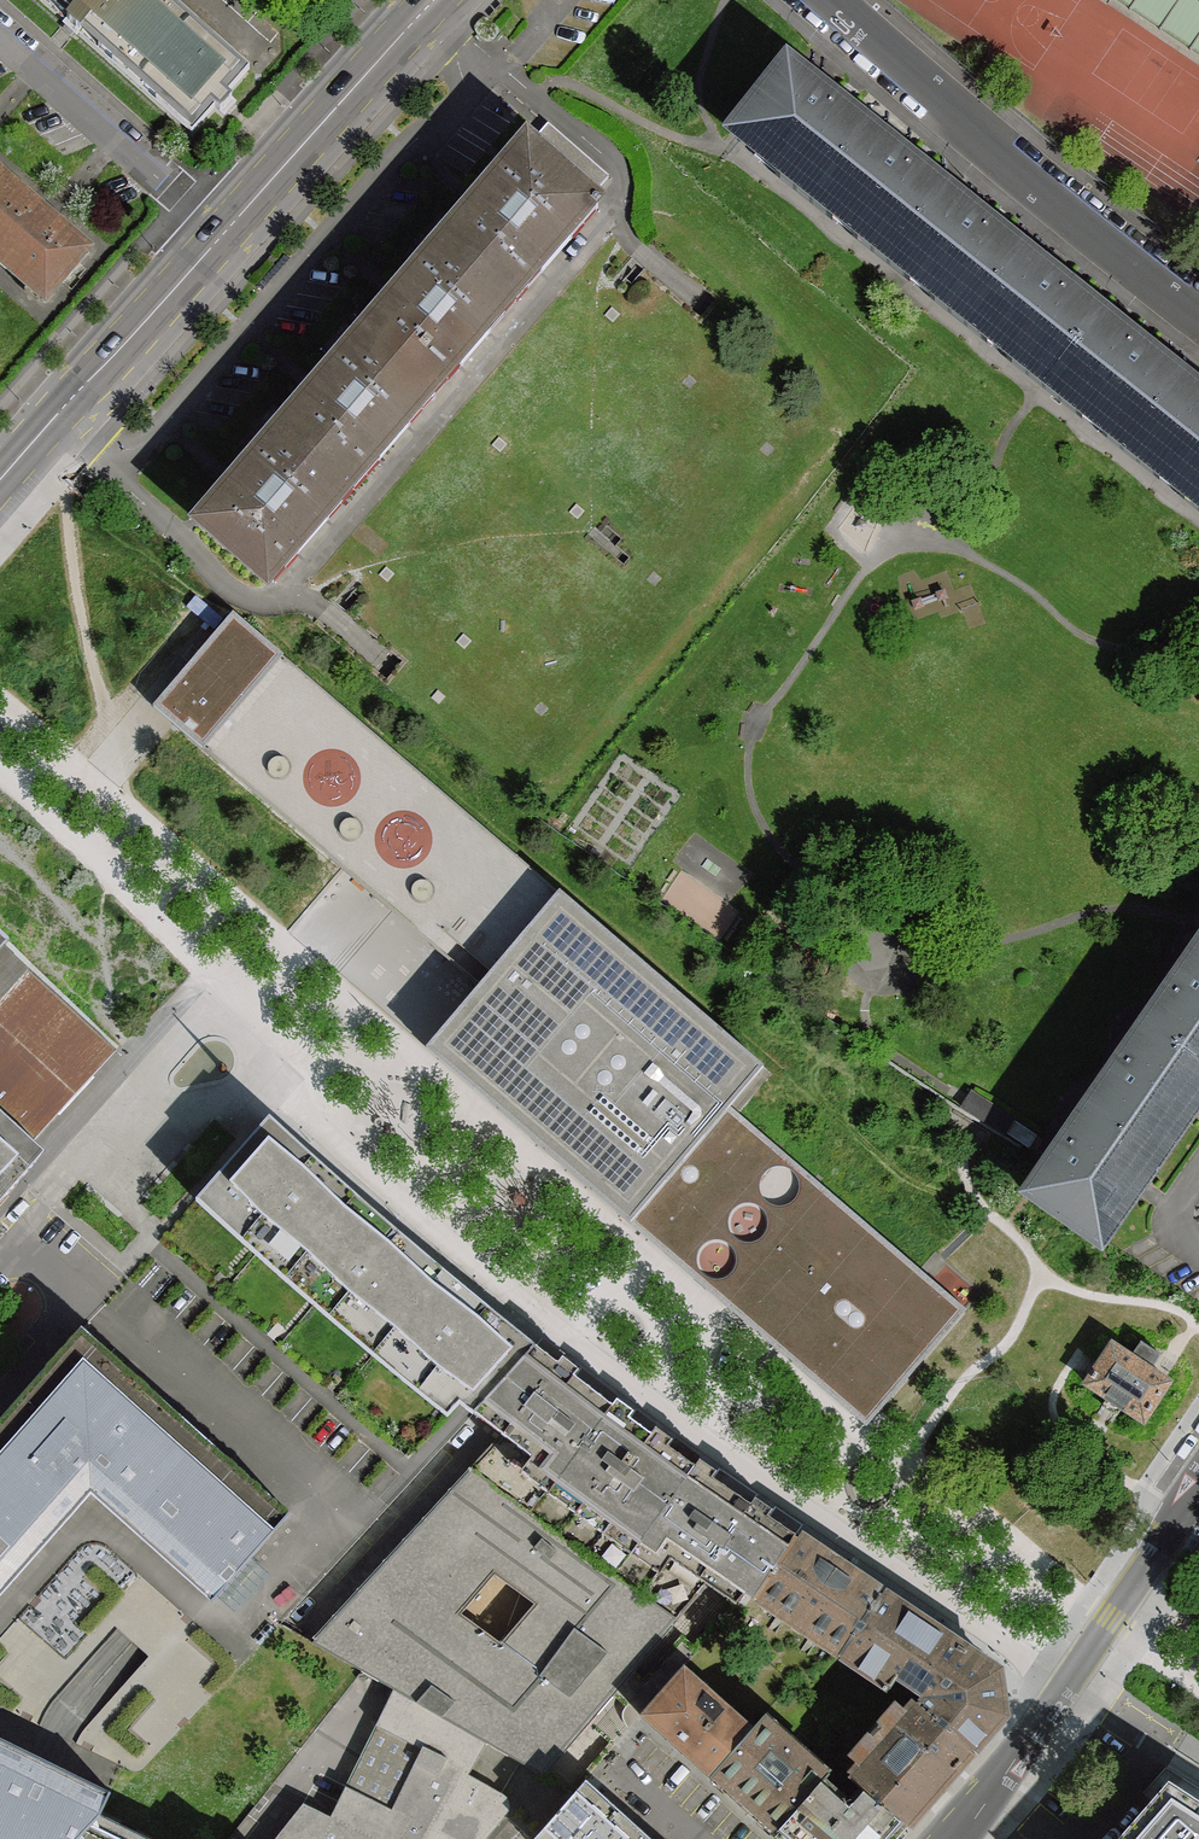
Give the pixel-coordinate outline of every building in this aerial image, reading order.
[(127,75),(184,11),(172,0),(44,0),(127,75)] [(1198,55),(1198,8),(1188,0),(1116,0),(1198,55)] [(250,69),(184,11),(127,75),(193,132),(216,108),(225,115),(235,102),(227,95),(250,69)] [(790,79),(745,134),(822,195),(867,139),(790,79)] [(529,148),(589,200),(605,180),(605,172),(554,127),(545,128),(529,148)] [(867,139),(822,195),(900,257),(944,200),(867,139)] [(446,244),(509,299),(593,203),(589,200),(529,148),(446,244)] [(8,182),(0,175),(0,192),(8,182)] [(8,182),(0,192),(0,265),(44,303),(88,251),(8,182)] [(1021,262),(944,200),(900,257),(978,318),(1021,262)] [(365,337),(429,392),(509,299),(446,244),(365,337)] [(1098,324),(1021,262),(978,318),(1055,379),(1098,324)] [(1176,385),(1098,324),(1055,379),(1132,442),(1176,385)] [(365,337),(283,432),(346,487),(429,392),(365,337)] [(1176,385),(1132,442),(1198,495),(1198,403),(1176,385)] [(202,527),(265,580),(346,487),(283,432),(202,527)] [(480,985),(559,892),(229,615),(151,706),(480,985)] [(761,1066),(559,892),(480,985),(427,1047),(629,1220),(726,1107),(761,1066)] [(9,941),(0,933),(0,950),(9,941)] [(9,941),(0,950),(0,997),(90,1080),(120,1046),(9,941)] [(1198,1063),(1198,961),(1151,1030),(1198,1063)] [(33,1142),(90,1080),(0,997),(0,1113),(33,1142)] [(1153,1152),(1198,1086),(1198,1063),(1151,1030),(1094,1111),(1153,1152)] [(1038,1135),(972,1092),(964,1105),(1029,1148),(1038,1135)] [(963,1311),(726,1107),(629,1220),(868,1425),(879,1411),(963,1311)] [(1038,1193),(1096,1233),(1153,1152),(1094,1111),(1038,1193)] [(33,1142),(0,1113),(0,1205),(20,1182),(44,1154),(33,1142)] [(298,1267),(356,1197),(270,1119),(208,1189),(298,1267)] [(384,1342),(444,1272),(356,1197),(298,1267),(384,1342)] [(474,1415),(535,1347),(529,1342),(444,1272),(384,1342),(468,1410),(474,1415)] [(92,1492),(211,1601),(291,1514),(81,1332),(0,1423),(0,1594),(92,1492)] [(1111,1340),(1083,1382),(1143,1423),(1172,1379),(1153,1367),(1161,1354),(1142,1341),(1133,1354),(1111,1340)] [(554,1486),(613,1406),(535,1347),(474,1415),(503,1437),(531,1458),(526,1465),(554,1486)] [(637,1547),(695,1466),(613,1406),(554,1486),(637,1547)] [(646,1591),(666,1567),(637,1547),(554,1486),(526,1465),(531,1458),(503,1437),(478,1463),(646,1591)] [(646,1591),(478,1463),(312,1645),(359,1670),(394,1690),(487,1743),(542,1776),(598,1710),(623,1681),(679,1615),(646,1591)] [(671,1560),(706,1584),(736,1604),(746,1593),(754,1598),(796,1535),(695,1466),(637,1547),(666,1567),(671,1560)] [(882,1592),(796,1535),(754,1598),(840,1656),(882,1592)] [(666,1567),(646,1591),(679,1615),(706,1584),(671,1560),(666,1567)] [(996,1668),(882,1592),(840,1656),(890,1690),(898,1678),(926,1697),(919,1702),(973,1750),(1002,1717),(1004,1711),(999,1672),(996,1668)] [(710,1777),(753,1727),(684,1666),(641,1715),(710,1777)] [(394,1690),(376,1726),(422,1749),(392,1809),(346,1787),(331,1817),(304,1805),(276,1838),(487,1838),(507,1815),(510,1807),(509,1800),(505,1795),(470,1774),(487,1743),(394,1690)] [(973,1750),(919,1702),(915,1702),(906,1714),(900,1709),(893,1710),(854,1753),(854,1759),(861,1764),(849,1778),(860,1787),(907,1825),(973,1750)] [(775,1834),(825,1779),(830,1772),(764,1715),(753,1727),(710,1777),(775,1834)] [(376,1726),(346,1787),(392,1809),(422,1749),(376,1726)] [(100,1815),(111,1793),(62,1769),(41,1759),(0,1739),(0,1838),(77,1838),(100,1815)] [(586,1779),(535,1838),(536,1838),(653,1838),(586,1779)] [(860,1787),(846,1803),(841,1799),(844,1796),(825,1779),(775,1834),(781,1838),(895,1838),(907,1825),(860,1787)] [(1170,1783),(1121,1838),(1198,1838),(1198,1801),(1170,1783)] [(100,1815),(77,1838),(150,1838),(100,1815)]
